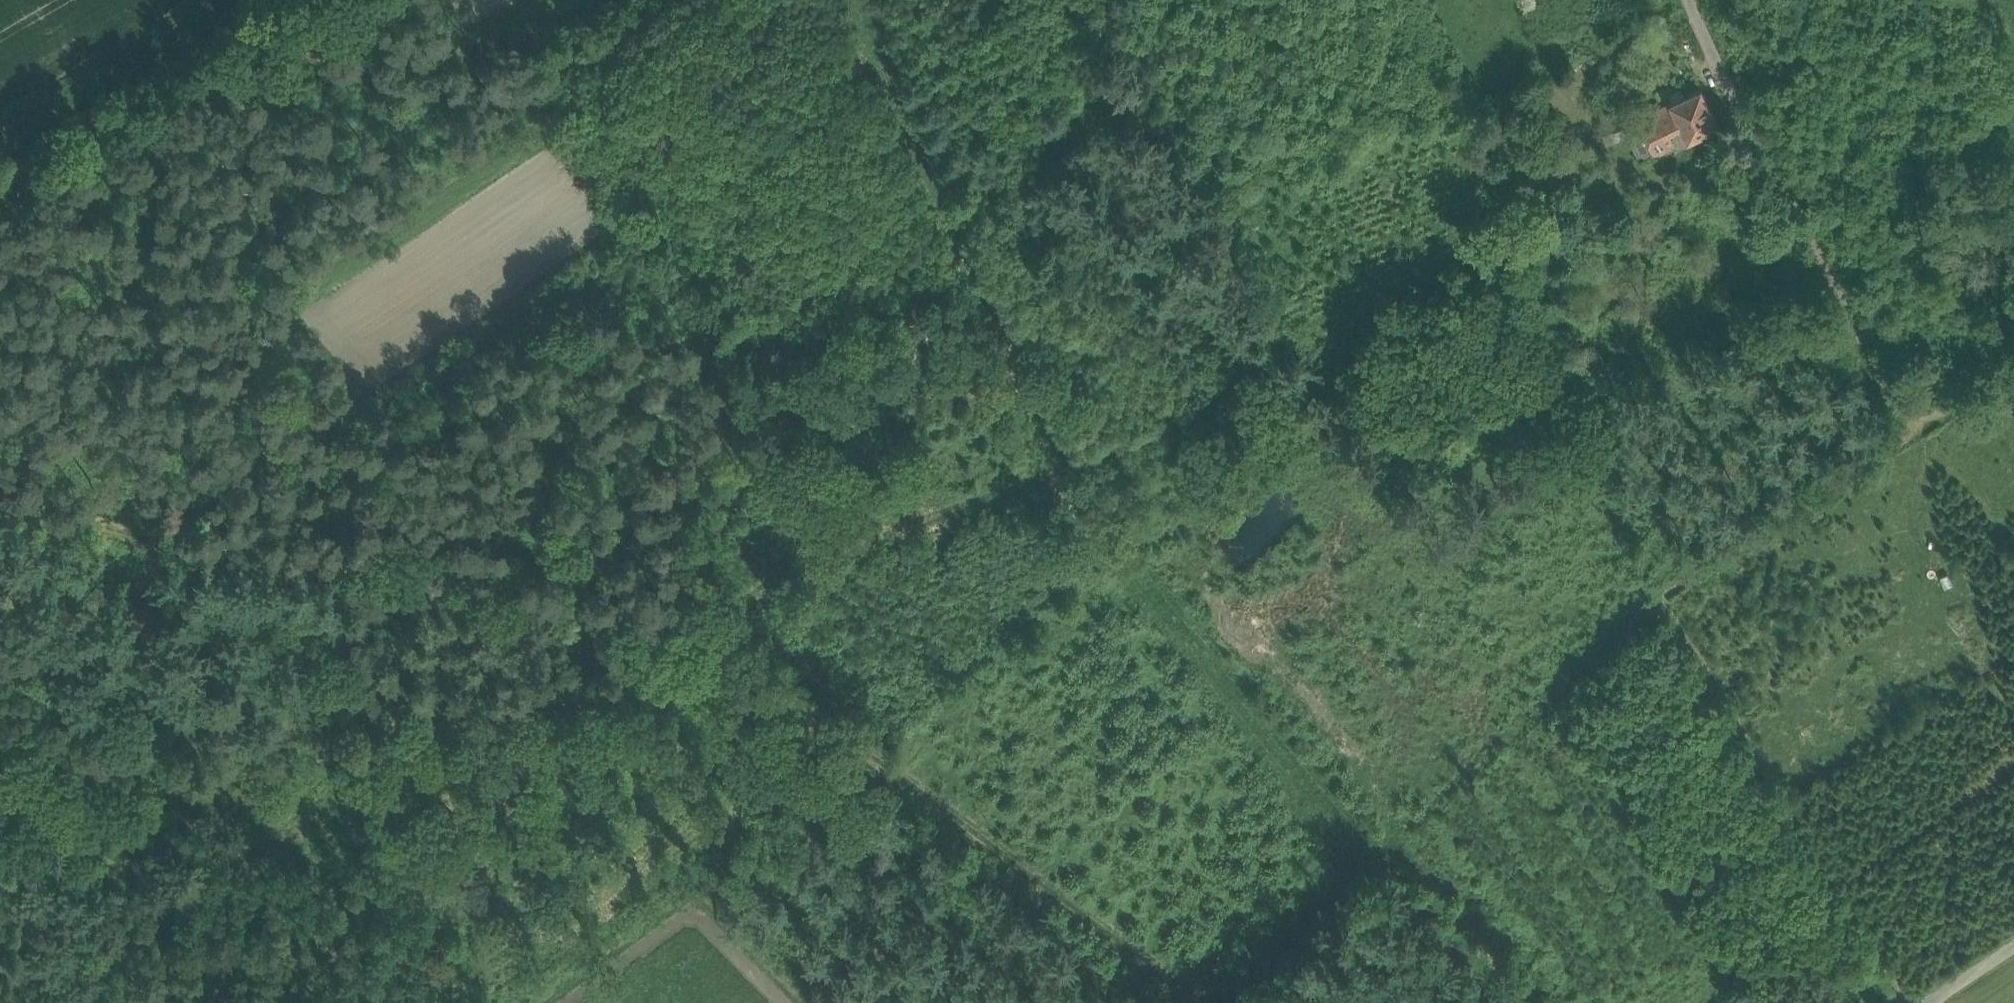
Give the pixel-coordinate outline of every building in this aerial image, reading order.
[(1702,87),(1670,102),(1688,140),(1720,125),(1702,87)] [(1670,102),(1638,118),(1638,119),(1654,153),(1655,155),(1688,140),(1670,102)] [(1654,153),(1638,119),(1625,126),(1641,160),(1654,153)] [(1641,160),(1625,126),(1612,132),(1623,156),(1641,160)]
